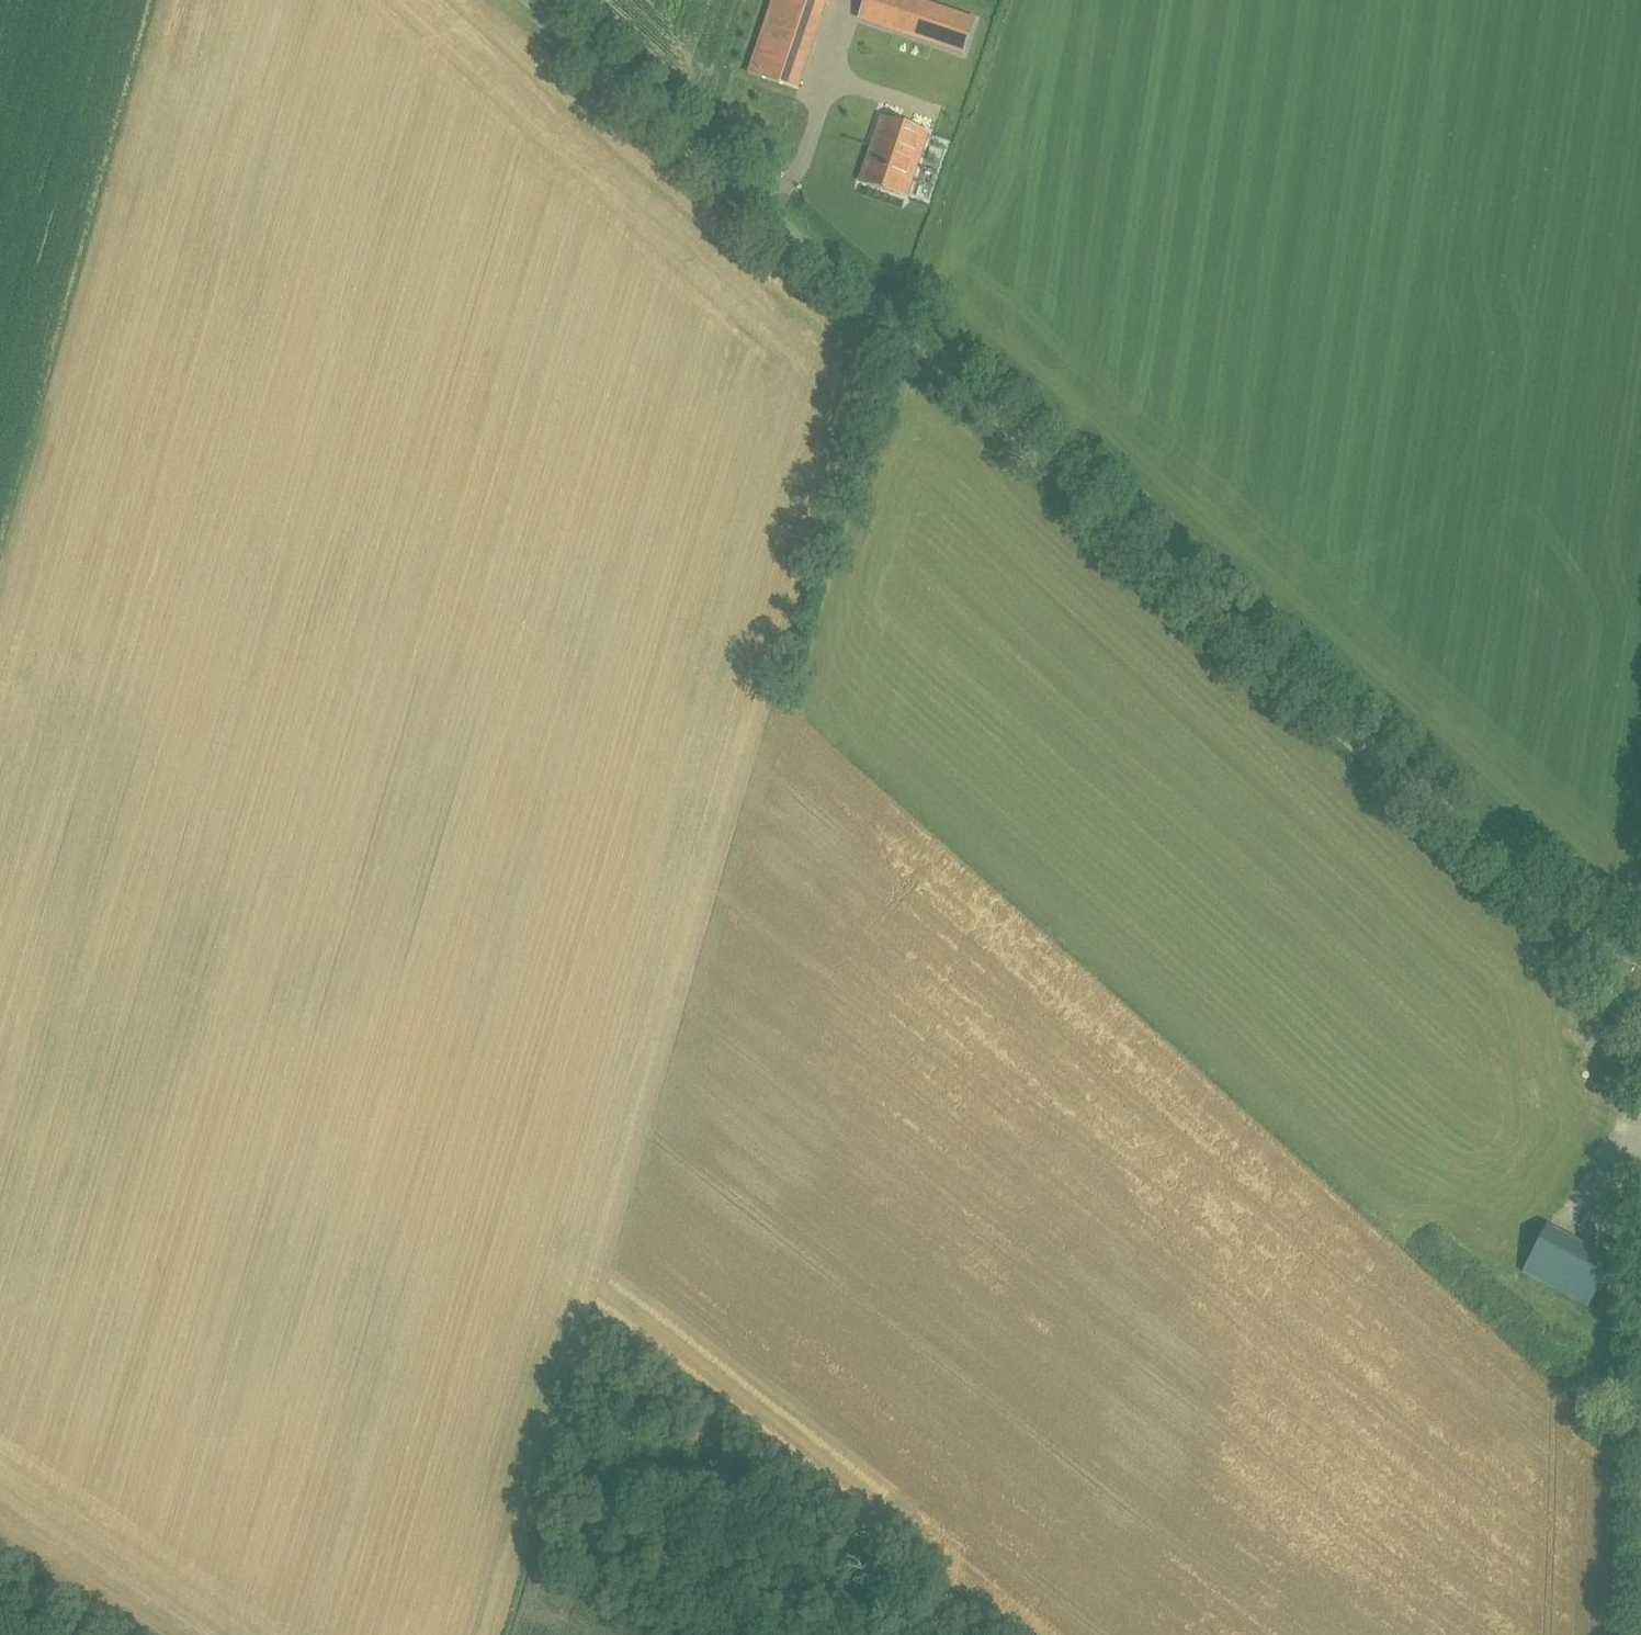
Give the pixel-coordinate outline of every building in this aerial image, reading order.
[(829,0),(772,0),(747,74),(798,91),(829,0)] [(893,30),(963,54),(975,18),(922,0),(903,0),(893,30)] [(905,196),(927,134),(883,118),(861,181),(905,196)] [(1593,1306),(1616,1261),(1550,1227),(1527,1272),(1593,1306)]
